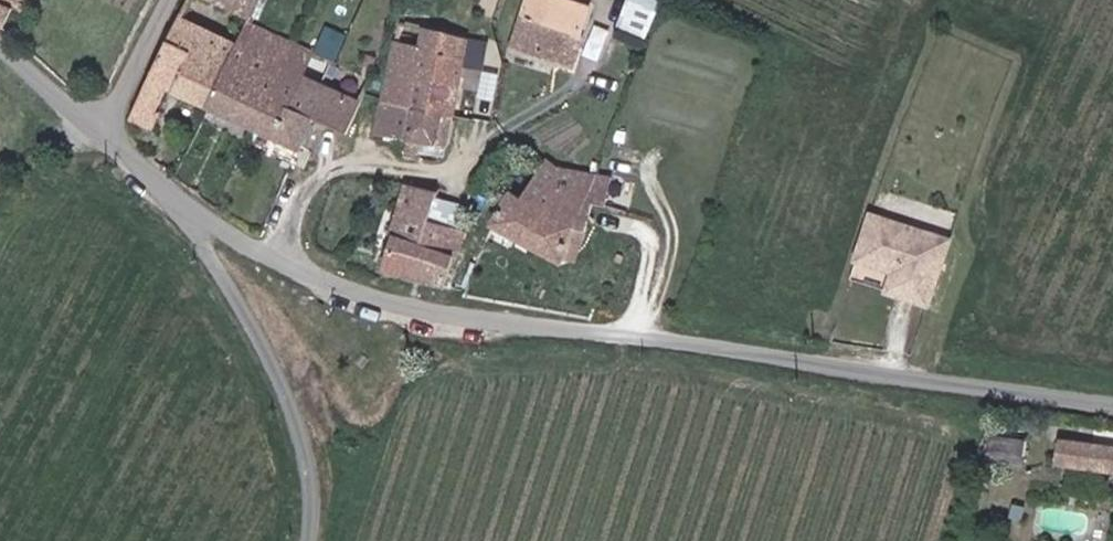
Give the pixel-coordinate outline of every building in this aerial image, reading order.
[(260,15),(265,0),(215,0),(260,15)] [(584,0),(533,0),(518,45),(576,63),(595,4),(584,0)] [(663,0),(627,0),(618,24),(650,35),(663,0)] [(15,27),(27,12),(11,1),(0,16),(15,27)] [(188,14),(139,117),(165,129),(184,89),(315,150),(329,120),(356,133),(372,99),(313,72),(323,52),(255,20),(245,41),(188,14)] [(493,42),(403,24),(390,100),(424,106),(421,138),(415,137),(412,155),(447,161),(456,145),(460,112),(482,115),(493,42)] [(636,207),(641,182),(569,170),(557,163),(537,201),(527,195),(506,227),(573,261),(585,224),(595,228),(602,205),(616,208),(636,207)] [(449,190),(414,183),(400,233),(405,235),(395,269),(458,287),(474,229),(440,220),(449,190)] [(935,293),(955,233),(885,210),(865,270),(935,293)] [(1036,440),(986,430),(980,462),(1030,472),(1036,440)] [(1073,434),(1069,460),(1112,467),(1112,440),(1073,434)]
